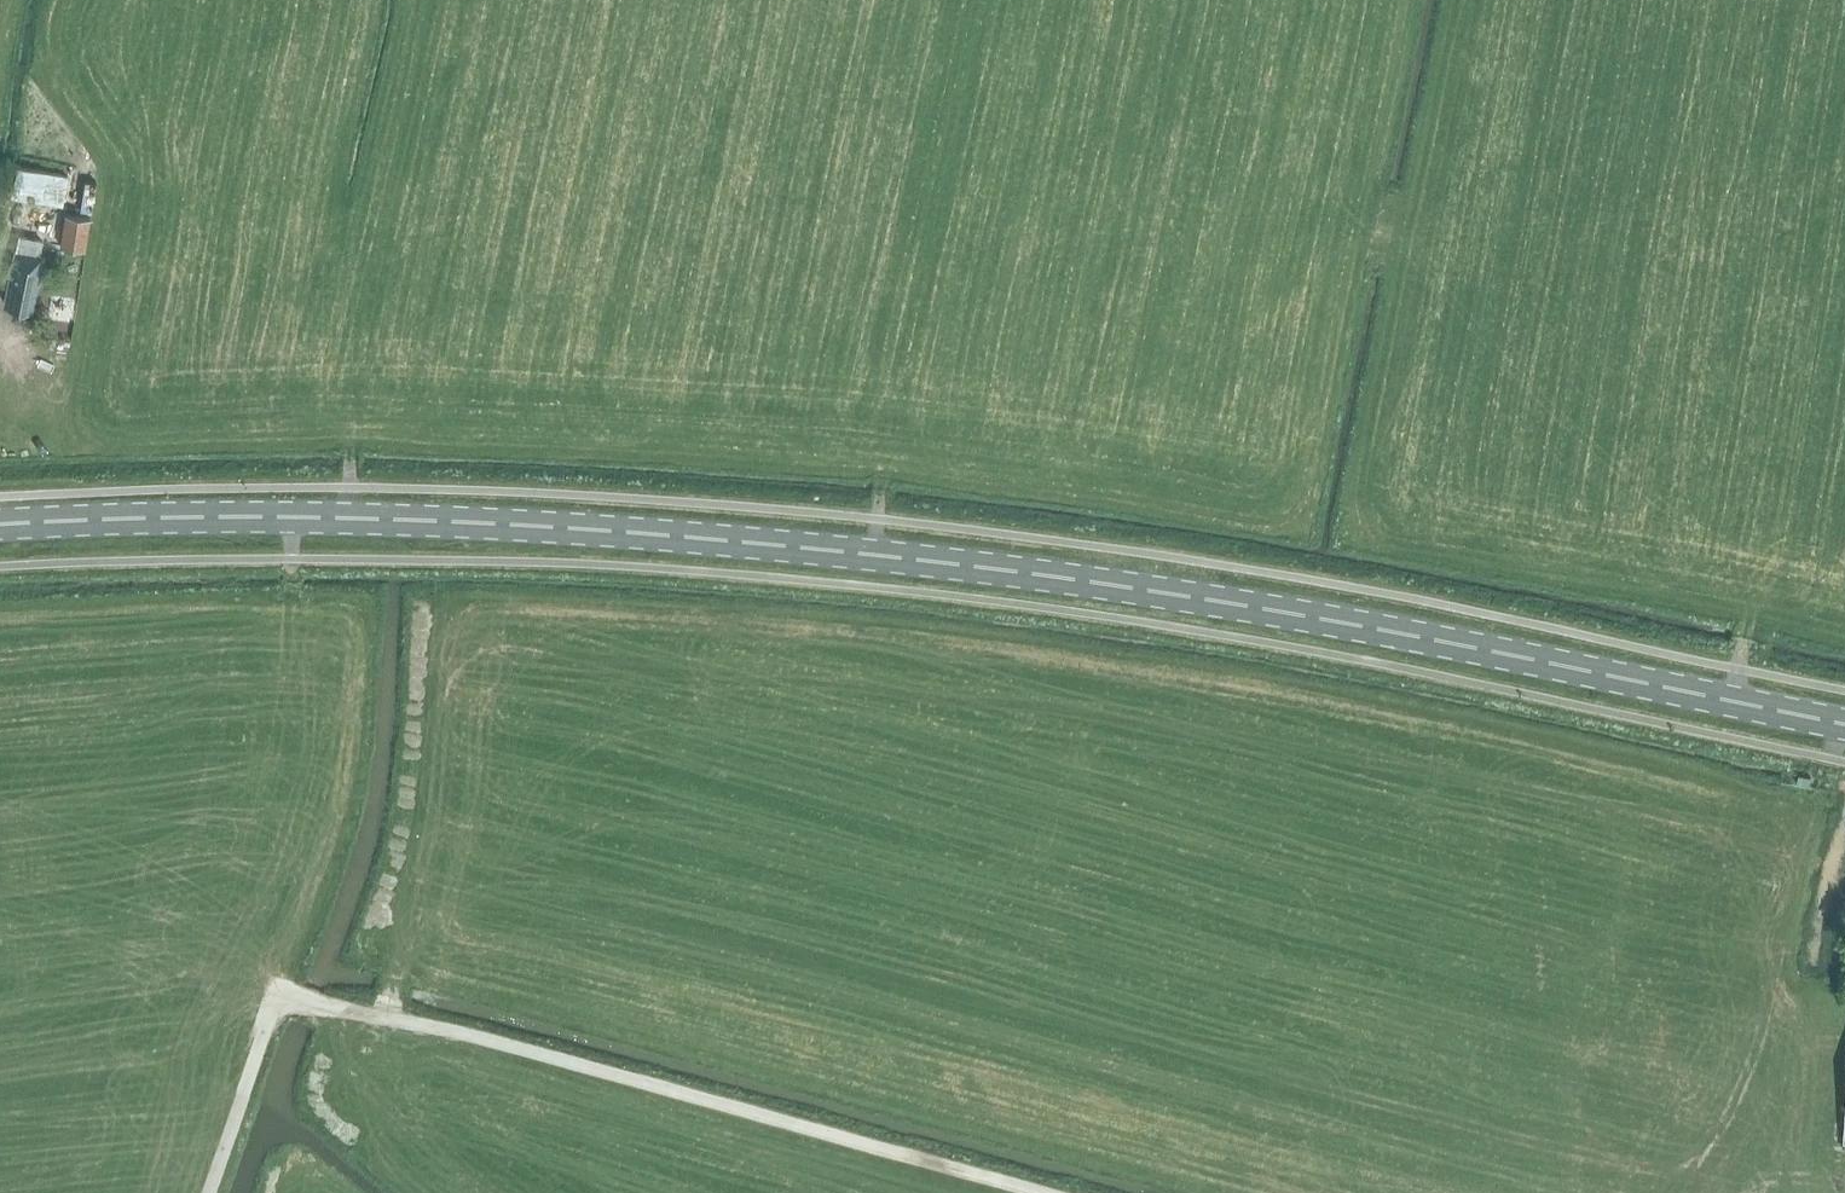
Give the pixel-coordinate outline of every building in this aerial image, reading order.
[(67,175),(33,169),(15,165),(9,196),(27,199),(62,206),(67,175)] [(5,305),(10,306),(11,310),(22,312),(24,309),(28,309),(32,290),(34,291),(42,254),(14,248),(9,277),(11,277),(5,305)]
